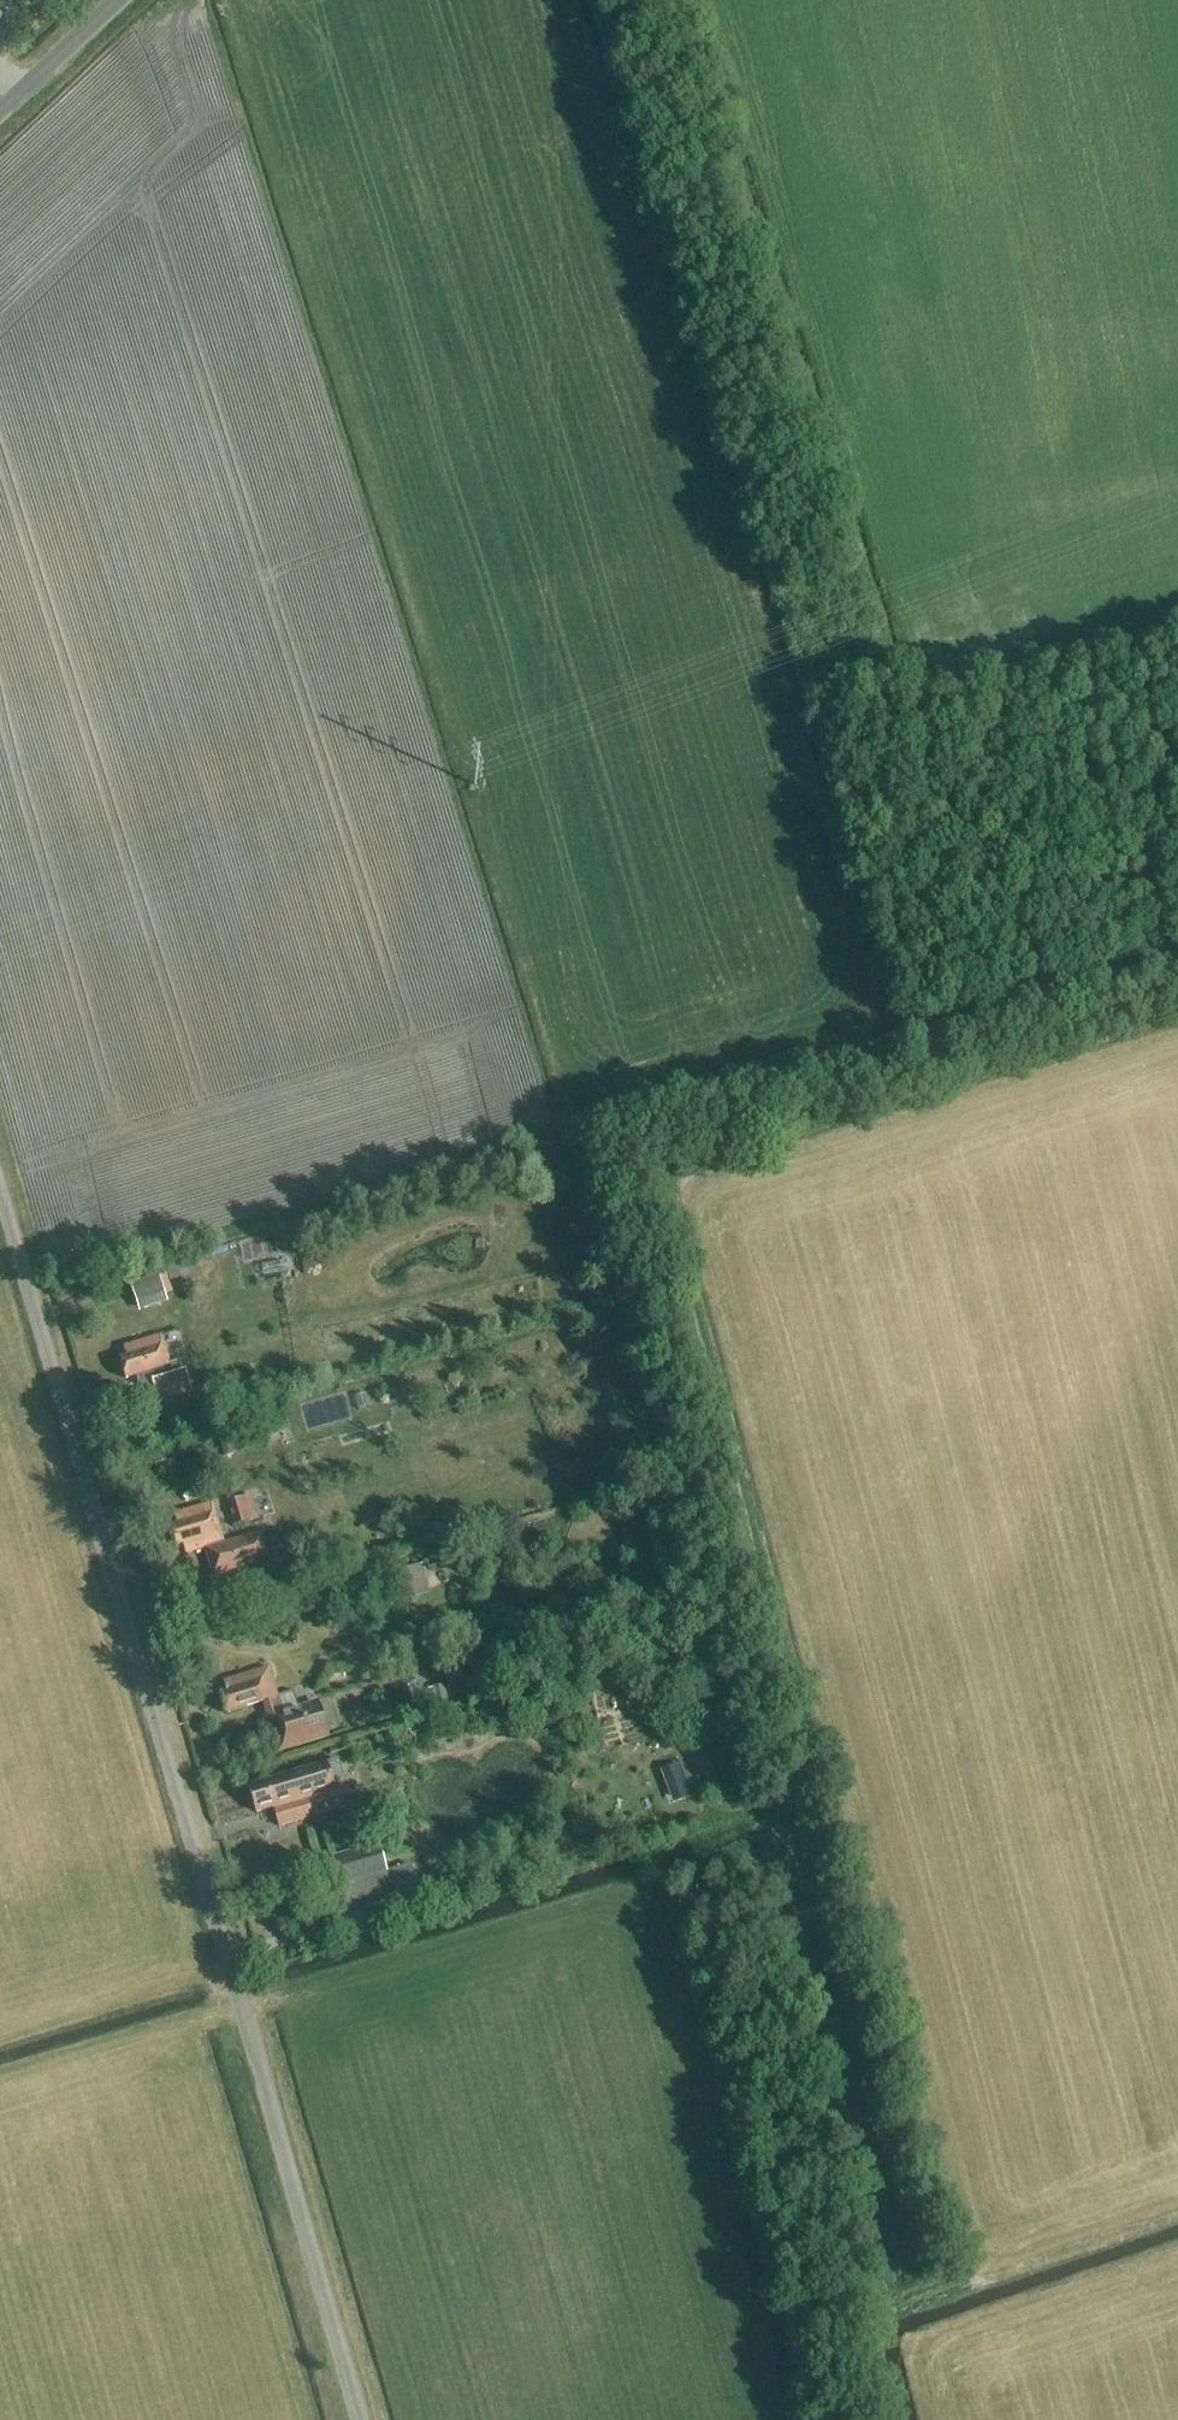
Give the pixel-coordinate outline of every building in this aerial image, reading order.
[(246,1237),(257,1275),(287,1267),(275,1228),(246,1237)] [(160,1280),(132,1289),(137,1306),(166,1298),(160,1280)] [(162,1337),(125,1349),(128,1358),(121,1360),(127,1380),(135,1378),(138,1387),(145,1389),(152,1387),(157,1403),(191,1393),(185,1372),(182,1372),(179,1363),(171,1366),(162,1337)] [(259,1520),(252,1497),(228,1504),(234,1527),(259,1520)] [(177,1546),(183,1544),(186,1554),(209,1548),(209,1550),(206,1550),(213,1577),(269,1562),(262,1536),(223,1546),(223,1545),(224,1545),(213,1504),(175,1514),(178,1524),(171,1526),(177,1546)] [(427,1596),(419,1565),(397,1570),(396,1567),(381,1572),(390,1606),(427,1596)] [(278,1755),(329,1740),(318,1702),(297,1708),(292,1692),(278,1696),(269,1667),(222,1681),(225,1691),(219,1693),(226,1717),(263,1706),(278,1755)] [(250,1787),(257,1814),(274,1809),(279,1828),(353,1808),(348,1790),(334,1793),(327,1767),(288,1777),(250,1787)] [(386,1871),(379,1845),(332,1858),(339,1885),(386,1871)]
